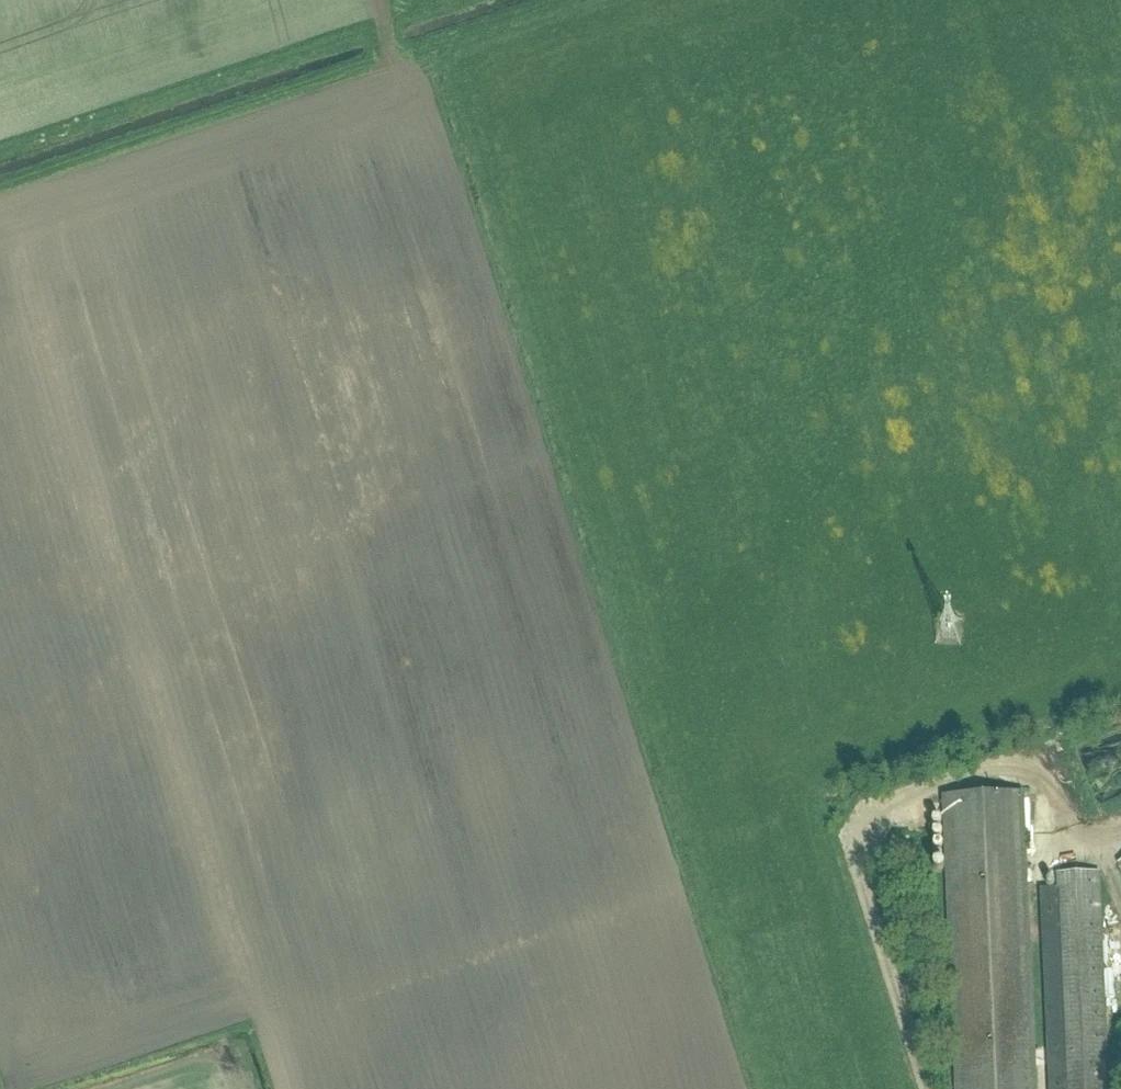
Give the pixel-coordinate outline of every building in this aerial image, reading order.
[(1022,794),(943,798),(956,1088),(1036,1088),(1022,794)] [(1099,873),(1057,875),(1057,889),(1040,890),(1050,1088),(1109,1088),(1099,873)]
